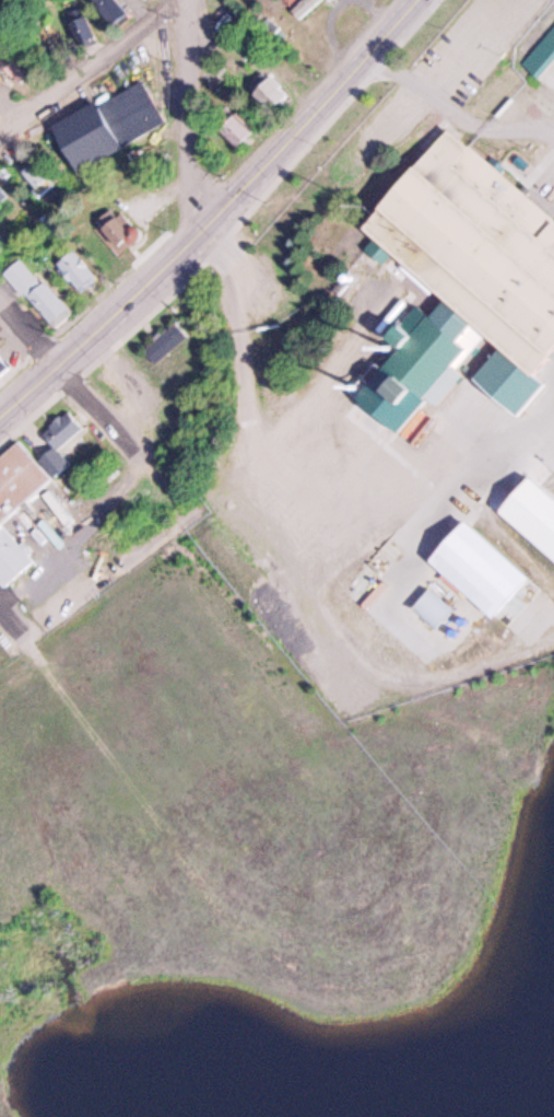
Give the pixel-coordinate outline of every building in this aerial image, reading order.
[(113,24),(129,11),(120,0),(93,0),(113,24)] [(293,11),(303,21),(324,0),(304,0),(293,11)] [(78,43),(93,36),(83,13),(67,21),(78,43)] [(272,112),(252,91),(271,73),(291,94),(272,112)] [(50,128),(139,78),(163,121),(74,171),(50,128)] [(239,146),(254,130),(235,112),(220,128),(239,146)] [(446,127),(553,219),(553,360),(540,376),(549,384),(517,421),(468,380),(495,347),(481,335),(428,396),(393,366),(452,296),(365,222),(446,127)] [(55,188),(42,158),(22,167),(35,197),(55,188)] [(0,184),(0,205),(10,196),(0,184)] [(122,251),(141,233),(119,209),(99,228),(122,251)] [(80,294),(56,266),(75,249),(99,278),(80,294)] [(74,314),(25,256),(7,271),(57,329),(74,314)] [(160,361),(191,336),(177,319),(146,346),(160,361)] [(15,368),(0,381),(0,350),(15,368)] [(60,449),(85,427),(71,410),(46,432),(60,449)] [(54,478),(0,526),(0,458),(21,440),(54,478)] [(43,457),(55,446),(69,464),(57,474),(43,457)] [(532,473),(553,492),(553,555),(502,507),(532,473)] [(467,521),(432,562),(498,618),(534,577),(467,521)] [(8,587),(0,578),(0,533),(5,528),(35,563),(8,587)] [(419,605),(433,590),(455,609),(440,626),(419,605)]
